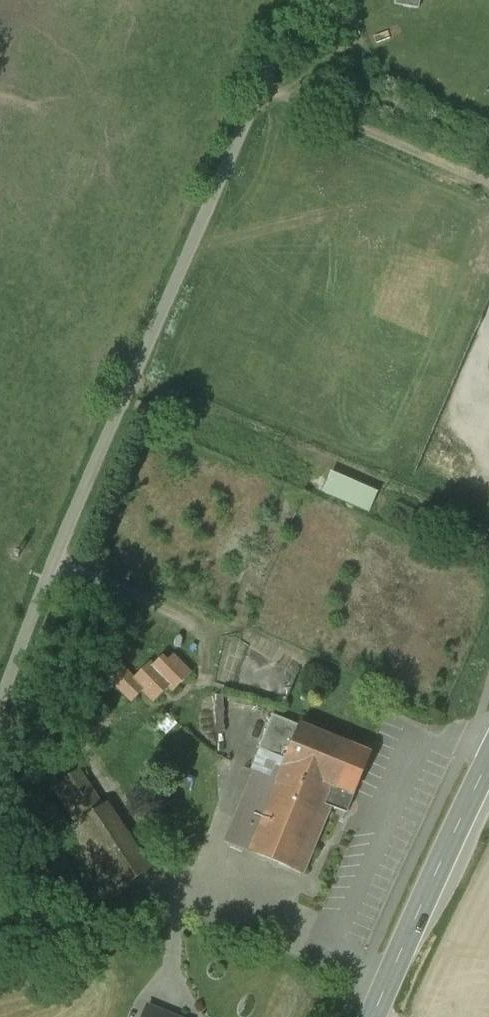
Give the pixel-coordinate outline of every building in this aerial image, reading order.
[(395,4),(419,8),(420,0),(396,0),(395,4)] [(323,491),(327,481),(324,474),(318,471),(311,474),(305,487),(321,494),(323,491)] [(327,481),(323,491),(370,512),(379,493),(331,472),(327,481)] [(167,664),(157,674),(170,686),(174,691),(189,675),(173,658),(167,664)] [(170,686),(157,674),(167,664),(162,660),(154,668),(151,665),(135,679),(119,663),(105,676),(132,703),(145,690),(155,700),(170,686)] [(307,684),(300,700),(306,703),(313,686),(307,684)] [(218,692),(217,730),(230,730),(231,693),(218,692)] [(167,715),(152,729),(162,740),(177,725),(167,715)] [(371,754),(273,715),(260,749),(286,760),(282,770),(276,767),(271,780),(255,773),(232,828),(254,837),(249,851),(303,873),(330,806),(347,813),(371,754)] [(103,806),(79,771),(53,787),(77,823),(67,830),(111,897),(138,879),(152,870),(108,803),(103,806)] [(249,851),(254,837),(232,828),(227,842),(249,851)] [(65,852),(47,859),(59,889),(77,881),(65,852)] [(177,1016),(150,1006),(145,1016),(177,1016)]
